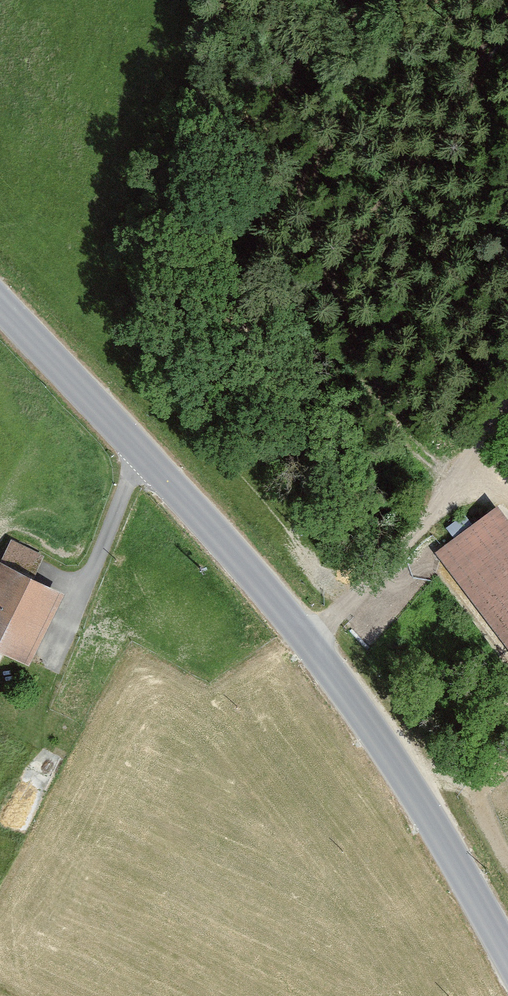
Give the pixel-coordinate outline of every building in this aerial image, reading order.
[(497,506),(435,553),(507,648),(507,520),(497,506)] [(11,539),(0,560),(33,576),(43,555),(11,539)] [(63,592),(33,576),(0,560),(0,648),(28,662),(63,592)]
